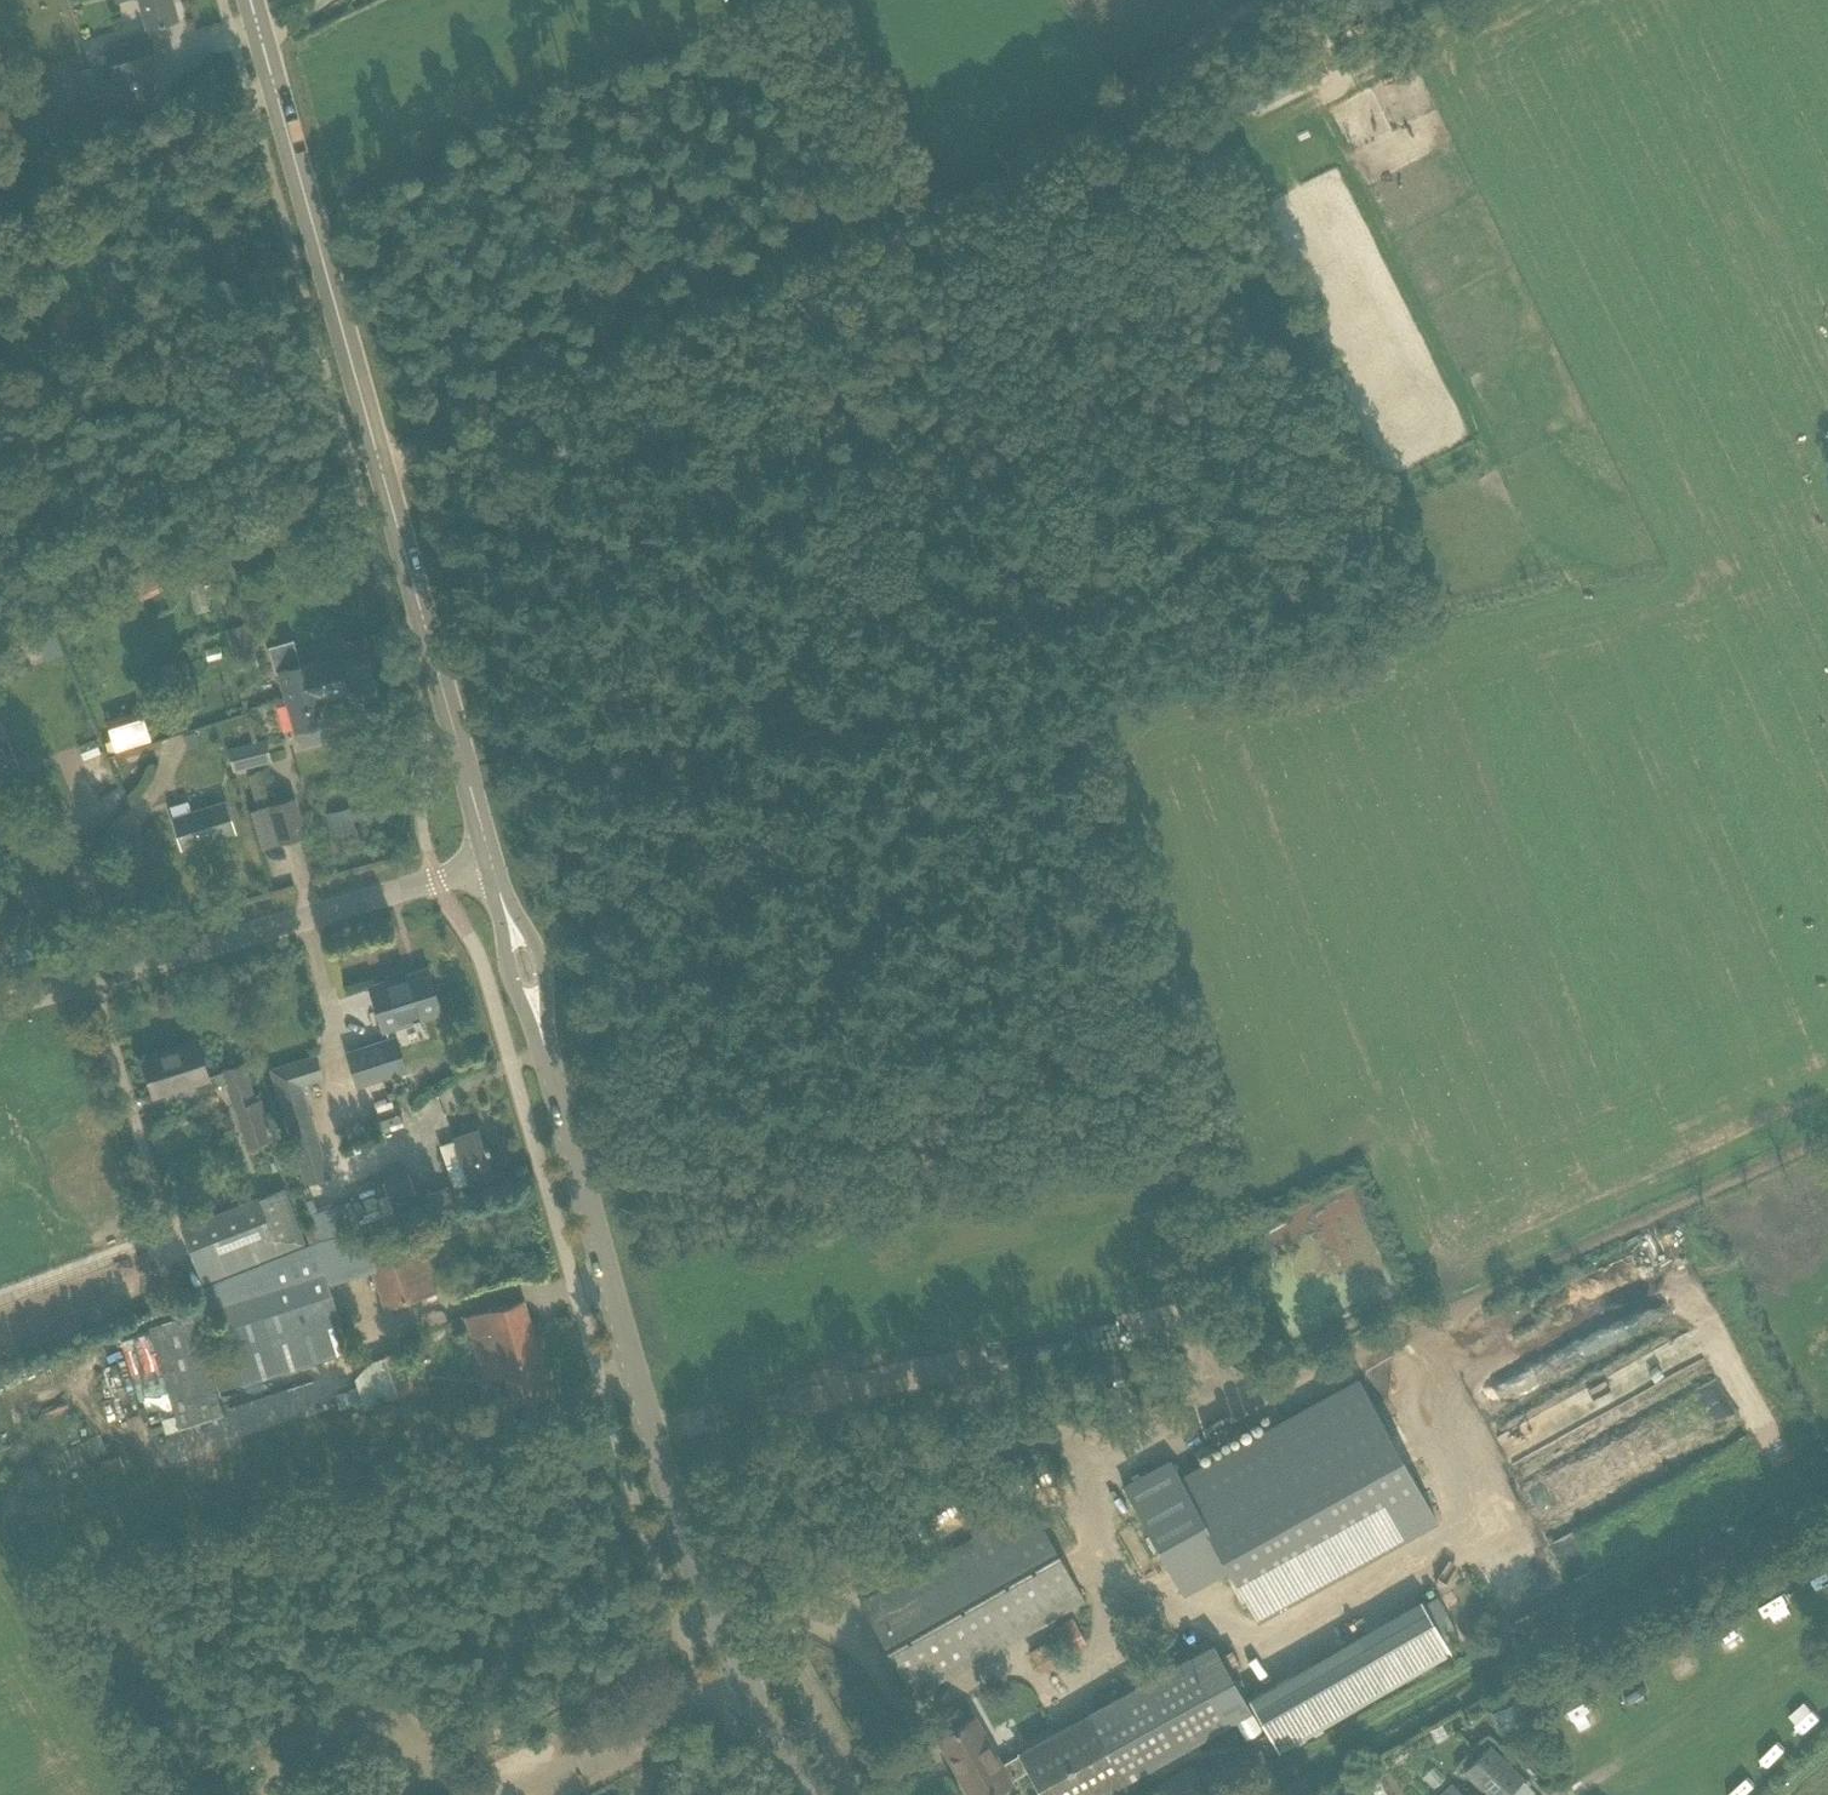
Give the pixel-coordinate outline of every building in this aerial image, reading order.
[(146,28),(178,19),(172,0),(139,0),(146,28)] [(104,49),(112,77),(158,64),(151,36),(104,49)] [(226,626),(233,656),(254,651),(247,621),(226,626)] [(269,645),(268,646),(275,673),(279,672),(295,730),(297,729),(302,746),(329,738),(324,722),(329,721),(322,698),(347,691),(337,657),(313,664),(312,661),(300,664),(296,650),(293,639),(269,645)] [(116,744),(154,738),(151,717),(113,723),(116,744)] [(19,769),(1,722),(0,722),(0,777),(19,769)] [(194,731),(186,734),(190,746),(198,744),(194,731)] [(228,747),(234,771),(271,761),(265,737),(228,747)] [(106,753),(77,760),(74,748),(58,752),(70,802),(115,791),(106,753)] [(270,805),(280,842),(304,835),(293,798),(270,805)] [(169,808),(174,825),(181,848),(235,832),(225,799),(191,810),(188,801),(169,808)] [(332,834),(357,831),(355,807),(330,810),(332,834)] [(241,969),(229,973),(232,986),(245,982),(241,969)] [(439,1012),(426,969),(407,976),(405,971),(384,978),(385,982),(371,987),(384,1029),(413,1020),(414,1022),(420,1020),(419,1018),(439,1012)] [(345,1054),(354,1085),(404,1070),(394,1038),(345,1054)] [(142,1057),(154,1095),(155,1099),(195,1087),(198,1094),(225,1085),(233,1111),(234,1110),(245,1147),(270,1140),(259,1100),(253,1101),(243,1064),(223,1070),(224,1072),(207,1076),(196,1040),(142,1057)] [(311,1118),(301,1085),(322,1078),(315,1055),(270,1069),(288,1125),(311,1118)] [(370,1112),(375,1130),(403,1121),(397,1104),(370,1112)] [(329,1177),(311,1118),(288,1125),(306,1184),(329,1177)] [(440,1148),(453,1187),(492,1173),(478,1134),(440,1148)] [(405,1163),(382,1170),(391,1200),(414,1193),(405,1163)] [(452,1186),(425,1194),(429,1208),(456,1200),(452,1186)] [(258,1198),(257,1195),(179,1227),(202,1286),(306,1248),(285,1188),(258,1198)] [(322,1242),(192,1291),(200,1311),(219,1305),(234,1352),(211,1358),(221,1392),(351,1353),(329,1284),(373,1270),(385,1308),(439,1292),(421,1234),(410,1237),(370,1250),(363,1229),(322,1242)] [(503,1374),(512,1405),(550,1393),(523,1299),(466,1316),(484,1380),(503,1374)] [(191,1312),(146,1328),(181,1425),(226,1409),(191,1312)] [(385,1356),(397,1394),(413,1389),(401,1351),(385,1356)] [(1256,1617),(1435,1518),(1359,1380),(1185,1476),(1175,1459),(1124,1487),(1180,1590),(1227,1565),(1256,1617)] [(461,1420),(468,1442),(513,1428),(505,1405),(461,1420)] [(1048,1537),(1056,1532),(1050,1521),(1041,1526),(1031,1507),(865,1598),(864,1596),(859,1599),(914,1695),(1085,1603),(1048,1537)] [(937,1738),(970,1794),(986,1794),(1010,1782),(1009,1779),(1028,1768),(1043,1794),(1100,1794),(1226,1724),(1240,1716),(1222,1683),(1202,1648),(1188,1656),(1000,1762),(974,1717),(959,1726),(937,1738)] [(1319,1726),(1290,1675),(1248,1699),(1277,1751),(1319,1726)] [(1785,1718),(1804,1738),(1827,1716),(1807,1696),(1785,1718)] [(1501,1735),(1530,1725),(1521,1700),(1492,1710),(1501,1735)] [(1771,1733),(1754,1752),(1772,1768),(1789,1749),(1771,1733)] [(1490,1794),(1508,1794),(1523,1780),(1488,1746),(1464,1770),(1490,1794)] [(1163,1794),(1194,1794),(1203,1789),(1190,1766),(1157,1785),(1163,1794)] [(1759,1786),(1742,1770),(1725,1788),(1733,1794),(1751,1794),(1759,1786)] [(1451,1782),(1439,1794),(1465,1794),(1451,1782)]
